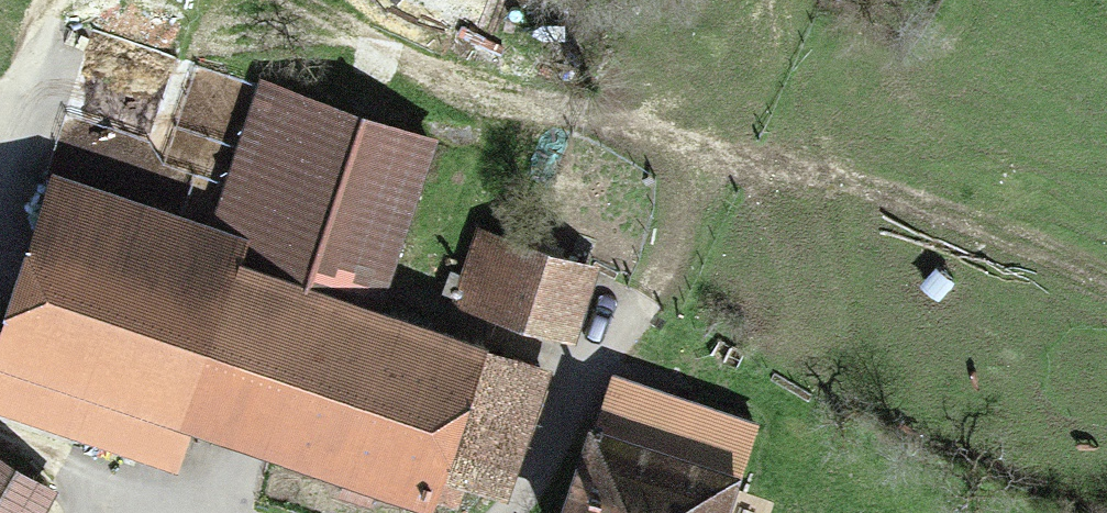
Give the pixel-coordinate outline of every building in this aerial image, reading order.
[(226,263),(369,310),(424,144),(263,90),(218,224),(237,230),(226,263)] [(0,325),(0,407),(177,466),(189,431),(172,425),(226,263),(237,230),(218,224),(53,168),(0,325)] [(486,231),(463,299),(573,336),(596,268),(486,231)] [(369,310),(226,263),(172,425),(189,431),(420,508),(434,467),(475,346),(369,310)] [(475,346),(434,467),(502,490),(543,368),(475,346)] [(566,512),(723,512),(752,425),(629,384),(613,431),(596,425),(566,512)] [(54,485),(0,455),(0,512),(38,512),(54,485)]
